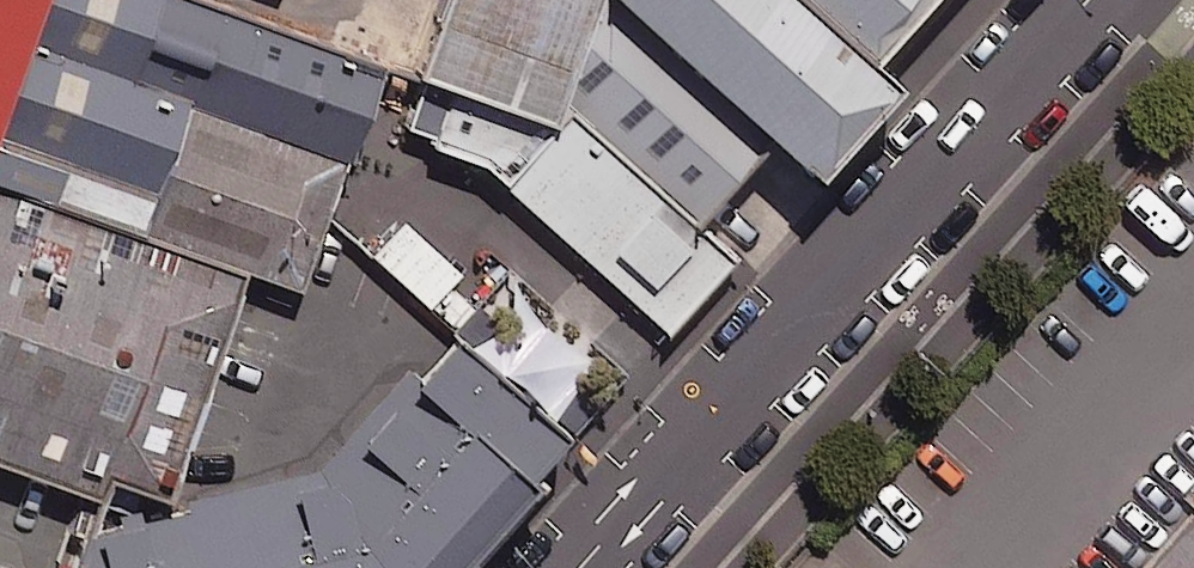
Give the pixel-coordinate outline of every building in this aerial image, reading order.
[(240,0),(0,0),(0,177),(256,270),(304,288),(390,55),(240,0)] [(406,142),(488,170),(509,188),(562,130),(569,109),(607,0),(455,0),(406,142)] [(628,0),(607,0),(569,109),(706,231),(786,142),(628,0)] [(899,87),(880,69),(803,0),(628,0),(786,142),(821,173),(899,87)] [(880,69),(943,0),(803,0),(880,69)] [(562,130),(509,188),(671,334),(738,260),(706,231),(569,109),(562,130)] [(0,177),(0,457),(112,498),(119,479),(172,498),(256,270),(0,177)] [(465,276),(407,225),(377,258),(435,310),(465,276)] [(85,567),(454,567),(577,428),(469,334),(334,487),(98,532),(85,567)] [(1146,567),(1193,567),(1193,514),(1146,567)]
